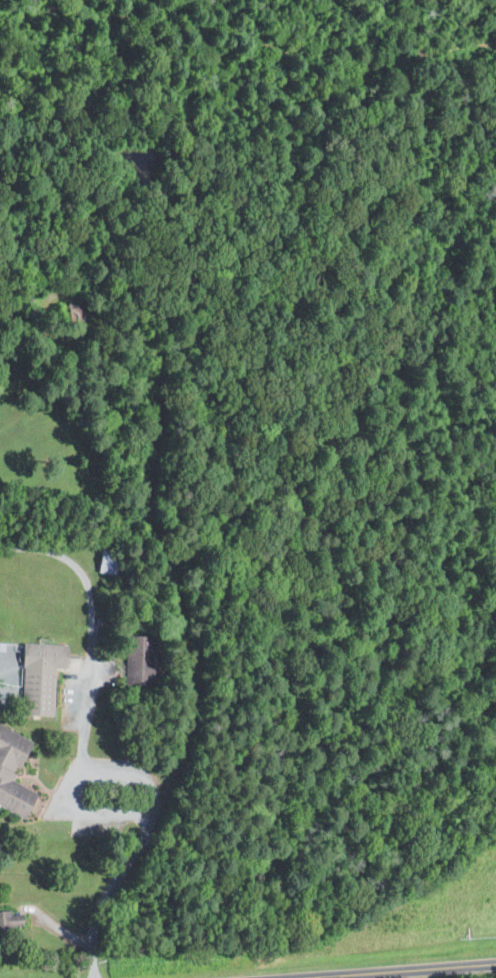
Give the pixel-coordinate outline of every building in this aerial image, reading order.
[(126,685),(149,685),(150,636),(127,636),(126,685)] [(19,715),(51,715),(52,667),(64,668),(64,643),(20,643),(19,715)] [(0,726),(0,807),(23,818),(35,793),(9,780),(29,739),(0,726)] [(20,924),(19,913),(9,914),(9,909),(0,910),(0,926),(20,924)]
